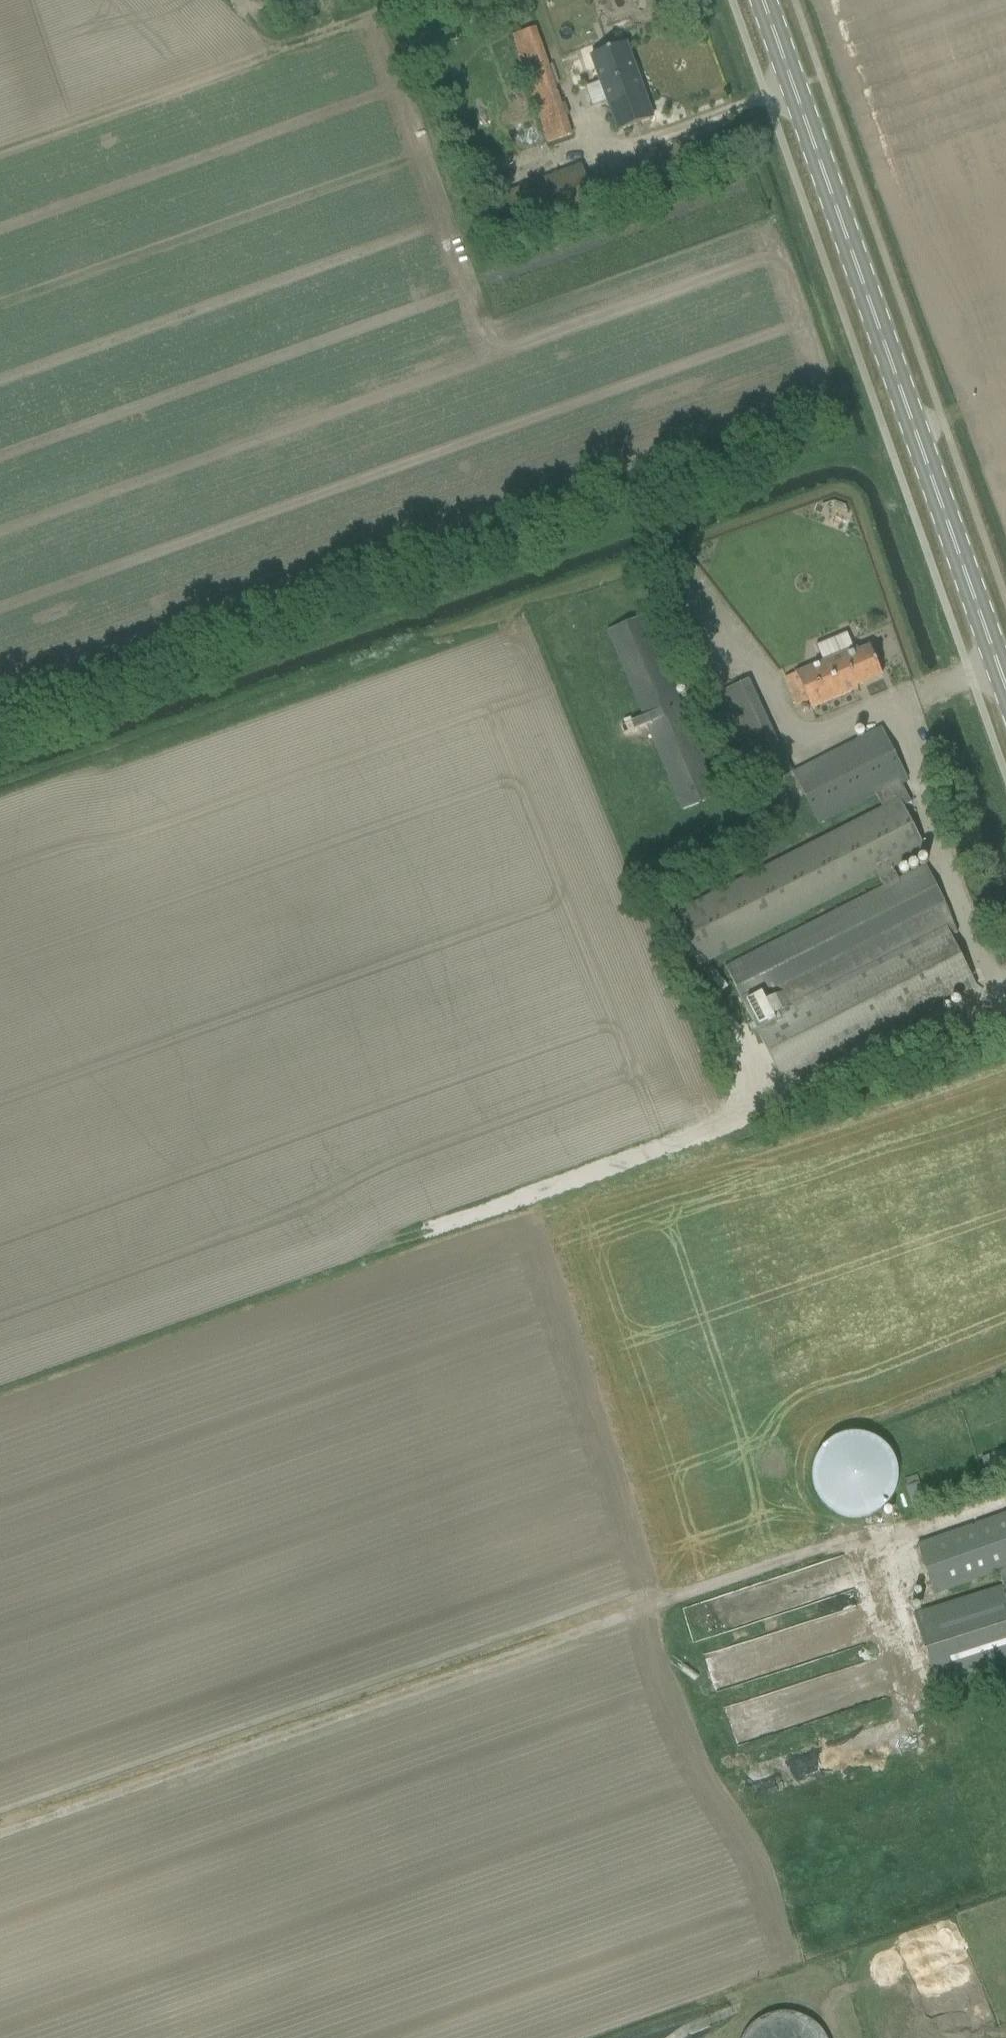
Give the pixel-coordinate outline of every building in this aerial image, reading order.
[(572,136),(536,29),(511,37),(547,145),(572,136)] [(625,44),(606,51),(589,57),(614,133),(634,126),(653,119),(625,44)] [(597,206),(581,165),(490,199),(506,241),(597,206)] [(703,752),(685,710),(678,692),(646,616),(606,632),(642,718),(631,723),(632,724),(622,727),(624,734),(634,730),(635,731),(646,727),(664,772),(681,812),(721,795),(703,752)] [(857,649),(839,656),(784,679),(794,703),(803,699),(807,710),(858,690),(857,687),(882,676),(870,647),(859,651),(857,649)] [(750,680),(741,684),(738,678),(720,687),(723,693),(707,700),(750,794),(793,775),(818,825),(876,795),(883,808),(672,915),(698,966),(877,875),(884,888),(725,969),(747,1012),(783,1085),(976,987),(952,939),(961,934),(927,866),(899,880),(893,867),(926,850),(904,807),(912,803),(902,785),(907,783),(905,781),(908,779),(882,728),(793,773),(750,680)] [(835,1500),(845,1507),(857,1510),(870,1509),(881,1503),(890,1494),(895,1483),(896,1470),(893,1458),(886,1448),(876,1440),(864,1437),(853,1437),(842,1441),(833,1448),(827,1457),(823,1468),(823,1479),(827,1490),(835,1500)] [(926,1505),(919,1483),(905,1488),(912,1509),(926,1505)] [(1005,1660),(1005,1512),(917,1543),(934,1592),(996,1571),(1001,1584),(912,1612),(935,1682),(1005,1660)]
